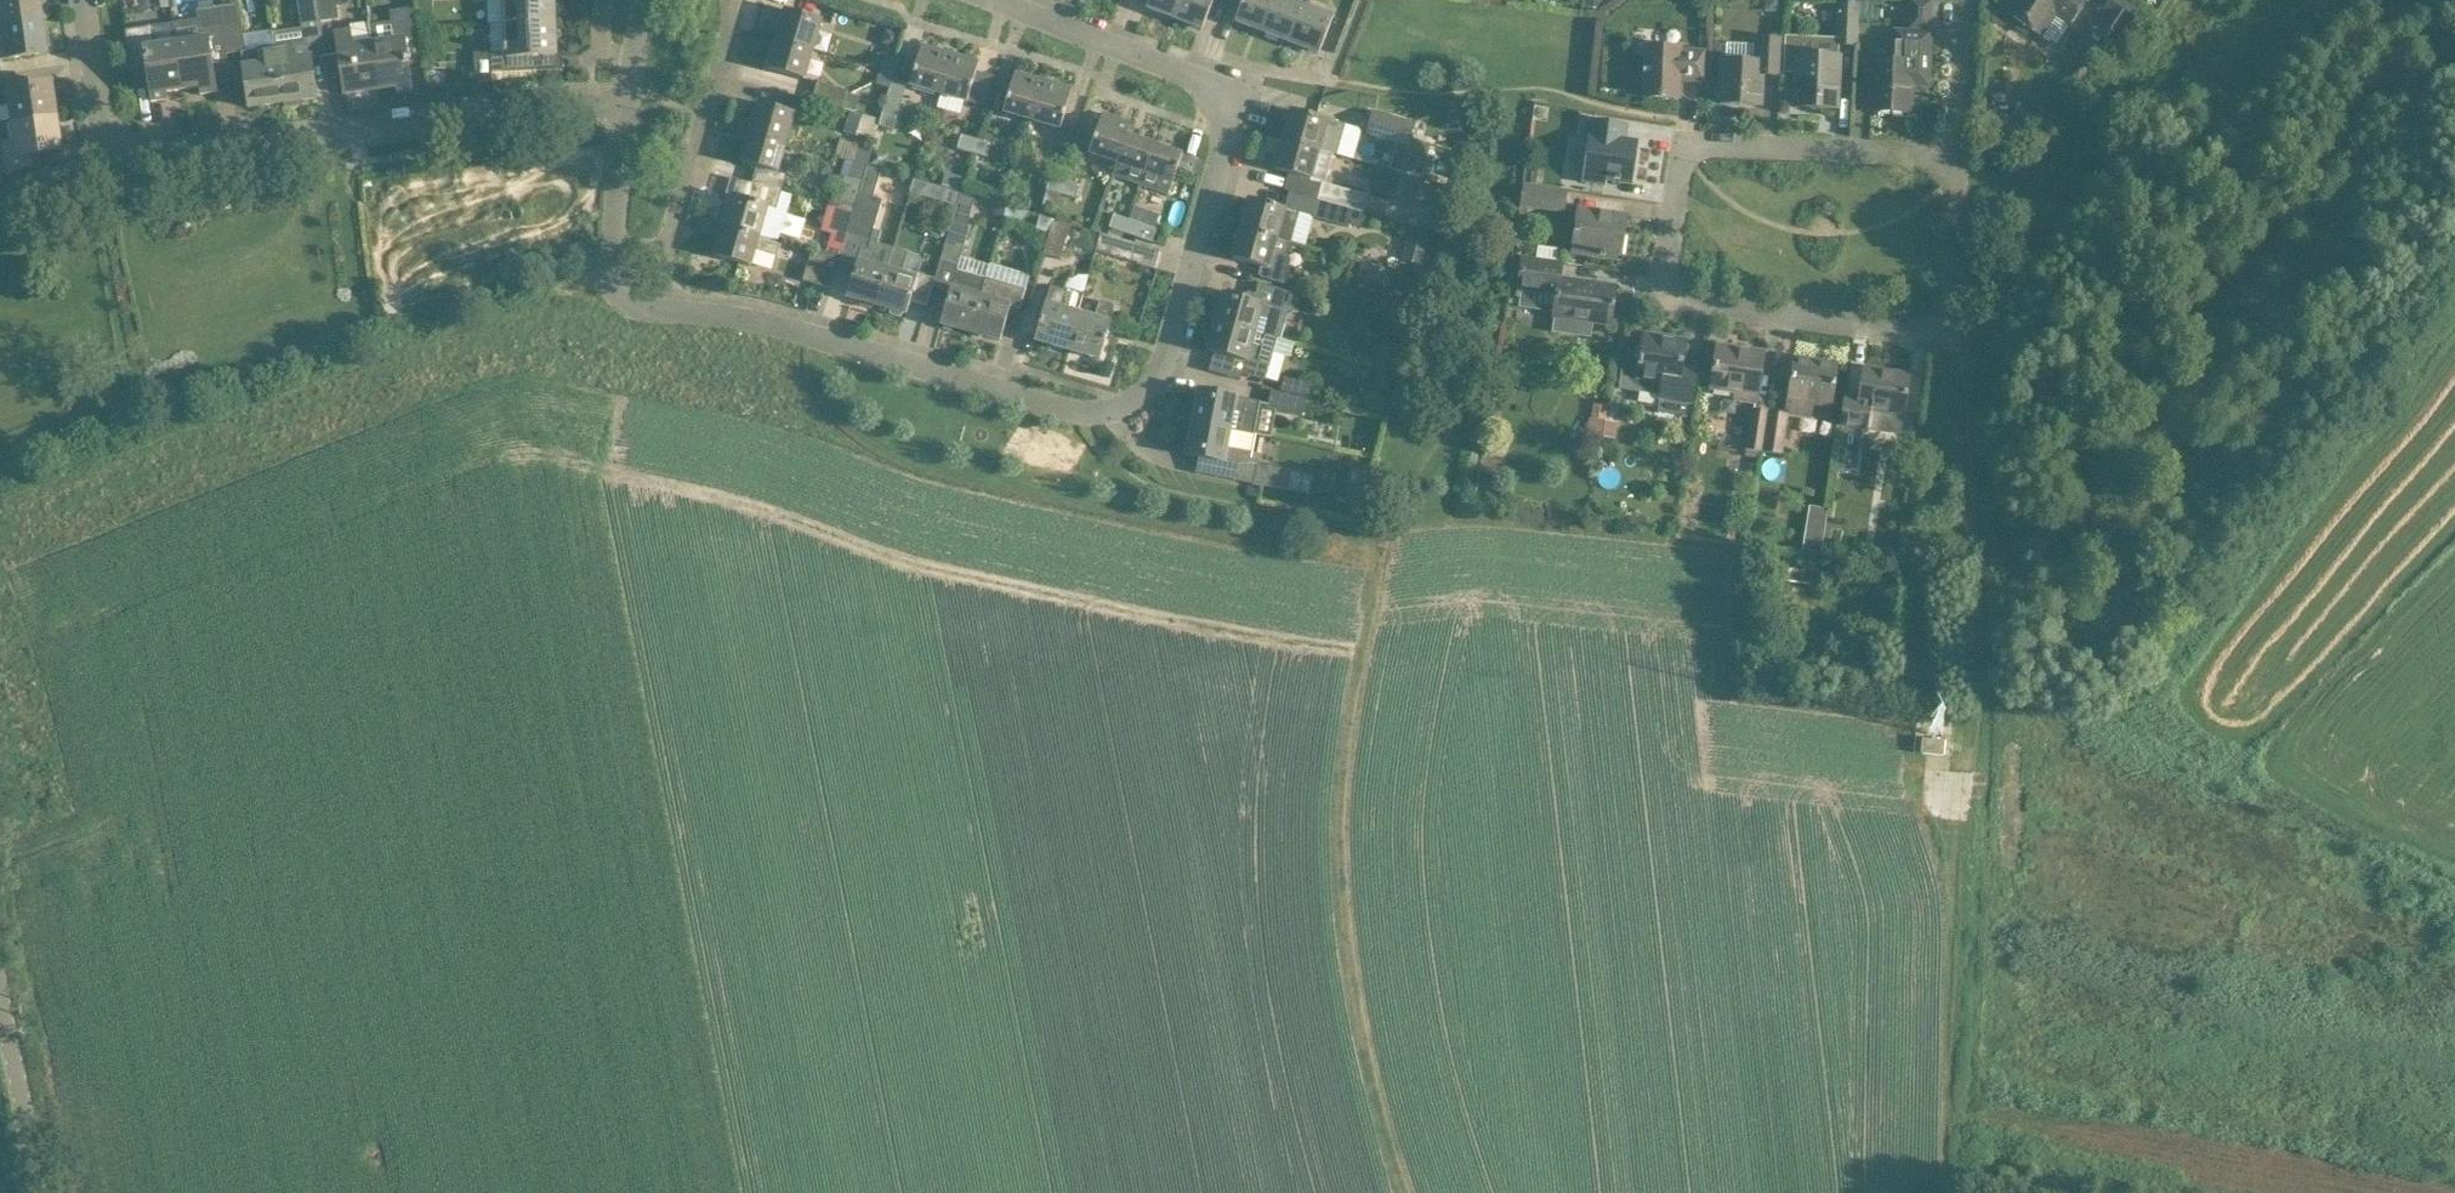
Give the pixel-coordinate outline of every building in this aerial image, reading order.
[(4,24),(41,18),(39,0),(0,0),(0,24),(4,24)] [(303,28),(305,43),(323,41),(321,22),(320,23),(317,0),(299,0),(303,28)] [(321,22),(338,20),(336,0),(317,0),(320,23),(321,22)] [(500,4),(503,3),(504,24),(553,21),(552,0),(500,0),(500,4)] [(1146,7),(1174,18),(1181,0),(1149,0),(1146,7)] [(1174,18),(1202,30),(1211,7),(1214,0),(1181,0),(1174,18)] [(1263,32),(1275,0),(1243,0),(1235,21),(1263,32)] [(1263,32),(1290,42),(1304,6),(1287,0),(1275,0),(1263,32)] [(1584,6),(1600,9),(1602,0),(1585,0),(1584,6)] [(1765,11),(1782,13),(1783,0),(1766,0),(1765,11)] [(1837,43),(1855,44),(1857,0),(1839,0),(1837,43)] [(1931,1),(1909,0),(1907,28),(1929,29),(1931,1)] [(2026,34),(2030,29),(2041,36),(2054,15),(2068,24),(2084,0),(2012,0),(2004,12),(2015,19),(2011,24),(2026,34)] [(2101,9),(2108,14),(2096,32),(2114,44),(2126,25),(2131,29),(2142,12),(2123,0),(2107,0),(2101,9)] [(221,16),(227,54),(241,52),(246,52),(240,4),(219,7),(221,16)] [(1304,6),(1290,42),(1319,53),(1332,17),(1304,6)] [(176,42),(183,90),(199,88),(200,95),(217,93),(213,64),(228,62),(227,54),(221,16),(219,7),(196,9),(198,20),(200,38),(176,42)] [(369,22),(379,89),(395,87),(396,94),(413,91),(409,65),(424,63),(418,21),(417,21),(416,9),(410,10),(410,8),(390,11),(392,22),(370,25),(370,22),(369,22)] [(785,9),(777,39),(812,49),(821,19),(785,9)] [(23,57),(47,53),(46,47),(50,47),(48,29),(43,30),(41,18),(4,24),(0,24),(0,60),(23,57)] [(490,52),(474,53),(475,74),(476,80),(476,82),(480,82),(492,80),(492,73),(535,71),(534,56),(554,55),(553,21),(504,24),(488,25),(490,25),(491,35),(489,38),(489,41),(492,43),(492,52),(490,52)] [(343,94),(379,89),(369,22),(350,25),(352,33),(334,36),(343,94)] [(166,92),(183,90),(176,42),(153,45),(151,26),(125,30),(132,76),(147,74),(150,102),(167,99),(166,92)] [(1866,87),(1872,87),(1871,110),(1909,112),(1911,73),(1927,74),(1929,34),(1895,33),(1894,61),(1868,59),(1866,87)] [(1762,74),(1781,75),(1783,40),(1755,38),(1754,61),(1722,59),(1719,102),(1760,105),(1762,74)] [(803,79),(812,49),(777,39),(768,69),(803,79)] [(291,46),(275,48),(283,103),(285,102),(286,108),(303,105),(302,100),(316,98),(313,74),(311,58),(325,56),(323,41),(305,43),(291,46)] [(910,85),(939,93),(950,54),(922,45),(910,85)] [(1679,79),(1703,80),(1704,52),(1679,51),(1680,47),(1646,45),(1643,97),(1678,99),(1679,79)] [(241,52),(249,107),(283,103),(275,48),(246,52),(241,52)] [(1797,53),(1794,106),(1837,108),(1839,55),(1797,53)] [(877,83),(889,87),(890,87),(892,80),(891,79),(897,58),(885,54),(878,76),(877,83)] [(950,54),(939,93),(967,101),(979,62),(950,54)] [(1003,112),(1032,120),(1043,81),(1014,73),(1003,112)] [(905,83),(892,80),(890,87),(889,87),(880,120),(879,126),(894,130),(897,117),(896,116),(905,83)] [(13,120),(56,114),(51,81),(0,88),(0,105),(11,104),(13,120)] [(1043,81),(1032,120),(1061,128),(1072,89),(1043,81)] [(860,97),(847,93),(847,91),(818,82),(813,100),(855,112),(860,97)] [(759,102),(750,132),(785,143),(793,113),(759,102)] [(1318,149),(1333,153),(1341,123),(1292,109),(1283,140),(1318,149)] [(1449,109),(1444,128),(1463,132),(1468,113),(1449,109)] [(850,113),(844,133),(857,136),(857,134),(875,139),(879,126),(880,120),(863,115),(862,116),(850,113)] [(61,151),(56,114),(13,120),(16,140),(4,142),(8,171),(38,166),(37,155),(61,151)] [(1089,153),(1116,162),(1117,162),(1127,136),(1131,124),(1103,114),(1089,153)] [(1384,153),(1379,151),(1375,165),(1379,166),(1402,173),(1411,139),(1415,126),(1373,114),(1367,132),(1388,138),(1384,153)] [(1572,134),(1566,176),(1583,178),(1583,180),(1605,183),(1606,179),(1631,182),(1637,142),(1623,140),(1625,125),(1592,120),(1590,135),(1589,134),(1589,136),(1572,134)] [(776,172),(785,143),(750,132),(741,162),(776,172)] [(957,148),(972,152),(976,139),(961,135),(957,148)] [(1117,162),(1116,162),(1112,175),(1140,185),(1154,145),(1127,136),(1117,162)] [(976,139),(972,152),(987,157),(990,143),(976,139)] [(1411,139),(1402,173),(1421,178),(1430,144),(1411,139)] [(1333,153),(1318,149),(1283,140),(1274,170),(1298,177),(1324,184),(1333,153)] [(1154,145),(1140,185),(1168,194),(1182,155),(1154,145)] [(845,159),(831,205),(853,212),(859,194),(867,165),(872,151),(858,147),(854,162),(845,159)] [(872,151),(867,165),(882,170),(884,170),(889,155),(872,150),(872,151)] [(853,212),(847,233),(870,239),(881,200),(874,198),(882,170),(867,165),(859,194),(853,212)] [(1379,166),(1372,190),(1415,202),(1421,178),(1402,173),(1379,166)] [(1528,169),(1526,183),(1536,184),(1538,170),(1528,169)] [(946,173),(942,186),(959,191),(963,178),(946,173)] [(1051,176),(1039,215),(1053,220),(1061,194),(1065,180),(1051,176)] [(911,192),(957,206),(960,194),(914,180),(911,192)] [(1065,180),(1061,194),(1076,198),(1080,185),(1065,180)] [(1523,182),(1520,204),(1564,211),(1567,189),(1536,184),(1526,183),(1523,182)] [(960,194),(957,206),(958,206),(971,210),(975,198),(960,194)] [(732,196),(723,225),(757,235),(766,206),(732,196)] [(1249,199),(1240,229),(1285,241),(1285,242),(1290,244),(1299,213),(1284,209),(1249,199)] [(1349,228),(1350,224),(1361,227),(1365,213),(1317,200),(1312,217),(1349,228)] [(821,230),(846,238),(847,233),(853,212),(831,205),(831,207),(829,206),(821,230)] [(1007,206),(1003,220),(1016,224),(1028,216),(1029,212),(1007,206)] [(1572,253),(1620,259),(1626,215),(1578,209),(1572,253)] [(1109,228),(1124,233),(1128,220),(1113,214),(1109,228)] [(1035,228),(1049,232),(1053,220),(1039,215),(1035,228)] [(1070,225),(1053,220),(1049,232),(1043,254),(1060,259),(1070,225)] [(1128,220),(1124,233),(1151,242),(1156,229),(1128,220)] [(953,223),(942,259),(959,264),(962,256),(970,228),(967,227),(953,223)] [(780,243),(757,235),(723,225),(714,256),(750,266),(754,250),(776,256),(780,243)] [(1282,254),(1285,242),(1285,241),(1240,229),(1232,259),(1263,267),(1260,278),(1279,283),(1286,261),(1282,254)] [(1410,230),(1407,241),(1427,247),(1430,235),(1410,230)] [(1101,233),(1096,251),(1130,261),(1136,243),(1101,233)] [(853,273),(845,298),(860,303),(861,307),(871,310),(874,307),(876,307),(888,267),(872,263),(876,252),(867,249),(861,247),(857,258),(856,264),(853,273)] [(888,267),(876,307),(890,312),(890,316),(900,319),(903,316),(905,316),(910,301),(918,276),(902,271),(908,252),(894,248),(888,267)] [(811,251),(809,258),(802,281),(830,289),(839,259),(811,251)] [(1513,256),(1511,271),(1519,272),(1521,257),(1516,256),(1513,256)] [(1553,316),(1554,316),(1552,333),(1591,338),(1593,322),(1610,324),(1616,288),(1559,280),(1561,262),(1521,257),(1519,272),(1517,288),(1556,293),(1553,316)] [(1028,288),(1032,274),(977,260),(973,274),(1028,288)] [(1393,271),(1363,262),(1359,278),(1389,286),(1393,271)] [(940,323),(970,332),(986,278),(956,269),(940,323)] [(986,278),(970,332),(1000,341),(1010,307),(1019,310),(1025,290),(986,278)] [(1034,340),(1067,349),(1078,310),(1083,293),(1066,288),(1065,290),(1050,286),(1034,340)] [(1222,292),(1214,321),(1254,332),(1277,338),(1285,310),(1282,309),(1222,292)] [(1287,292),(1282,309),(1285,310),(1298,313),(1303,297),(1287,292)] [(1078,310),(1067,349),(1099,359),(1115,305),(1098,300),(1093,315),(1078,310)] [(1280,339),(1277,338),(1254,332),(1214,321),(1206,350),(1245,361),(1242,371),(1266,378),(1277,338),(1280,339)] [(1393,343),(1404,345),(1409,327),(1390,322),(1387,333),(1393,343)] [(1622,365),(1619,390),(1658,395),(1656,412),(1686,416),(1688,402),(1691,403),(1696,374),(1681,372),(1685,345),(1669,342),(1670,340),(1644,336),(1640,362),(1629,360),(1622,365)] [(1756,400),(1763,353),(1717,347),(1711,387),(1735,390),(1734,397),(1756,400)] [(1788,398),(1786,408),(1801,410),(1802,400),(1813,401),(1831,404),(1837,365),(1794,358),(1788,398)] [(1844,396),(1840,426),(1900,435),(1909,375),(1863,369),(1859,398),(1844,396)] [(1377,370),(1373,388),(1389,392),(1393,374),(1377,370)] [(1308,398),(1311,384),(1284,378),(1281,391),(1308,398)] [(1197,390),(1191,423),(1253,435),(1257,412),(1252,411),(1254,401),(1221,395),(1197,390)] [(1271,391),(1267,408),(1302,417),(1307,400),(1271,391)] [(1586,434),(1603,436),(1605,420),(1608,403),(1594,401),(1592,417),(1589,417),(1586,434)] [(1745,448),(1762,451),(1768,409),(1752,407),(1745,448)] [(1768,409),(1762,451),(1781,454),(1788,413),(1768,409)] [(1605,420),(1603,436),(1615,437),(1618,421),(1605,420)] [(1250,451),(1253,435),(1191,423),(1185,455),(1222,462),(1220,472),(1247,477),(1251,452),(1250,451)] [(1745,448),(1744,455),(1761,458),(1762,451),(1745,448)] [(1838,449),(1835,468),(1855,471),(1858,452),(1838,449)] [(1253,484),(1288,491),(1308,494),(1309,489),(1311,478),(1312,475),(1292,471),(1256,465),(1253,484)] [(1804,529),(1801,550),(1819,553),(1823,532),(1804,529)] [(1921,739),(1920,753),(1943,756),(1945,741),(1921,739)]
